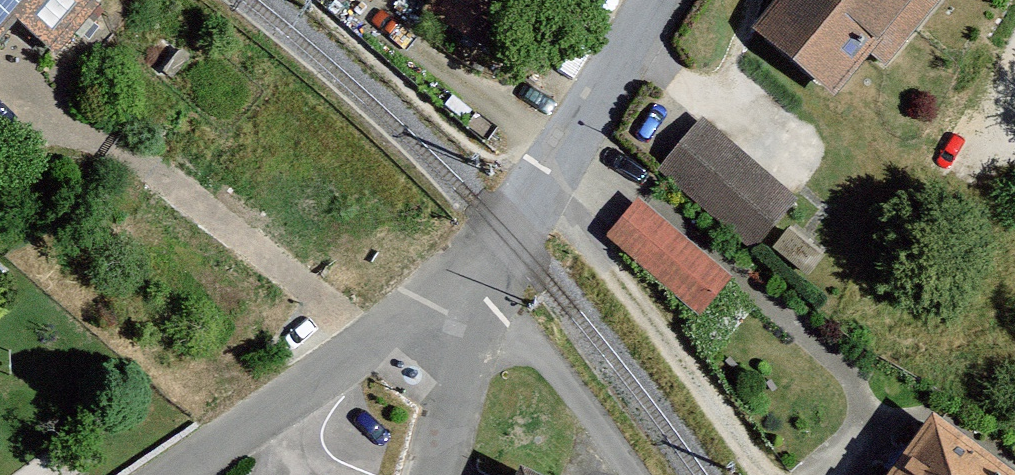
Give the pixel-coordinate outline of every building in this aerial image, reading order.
[(7,30),(58,70),(104,12),(88,0),(0,0),(0,38),(7,30)] [(746,40),(839,116),(934,0),(779,0),(746,40)] [(707,111),(663,162),(763,248),(808,196),(707,111)] [(629,213),(606,237),(693,318),(716,294),(629,213)] [(887,474),(985,474),(923,428),(887,474)]
